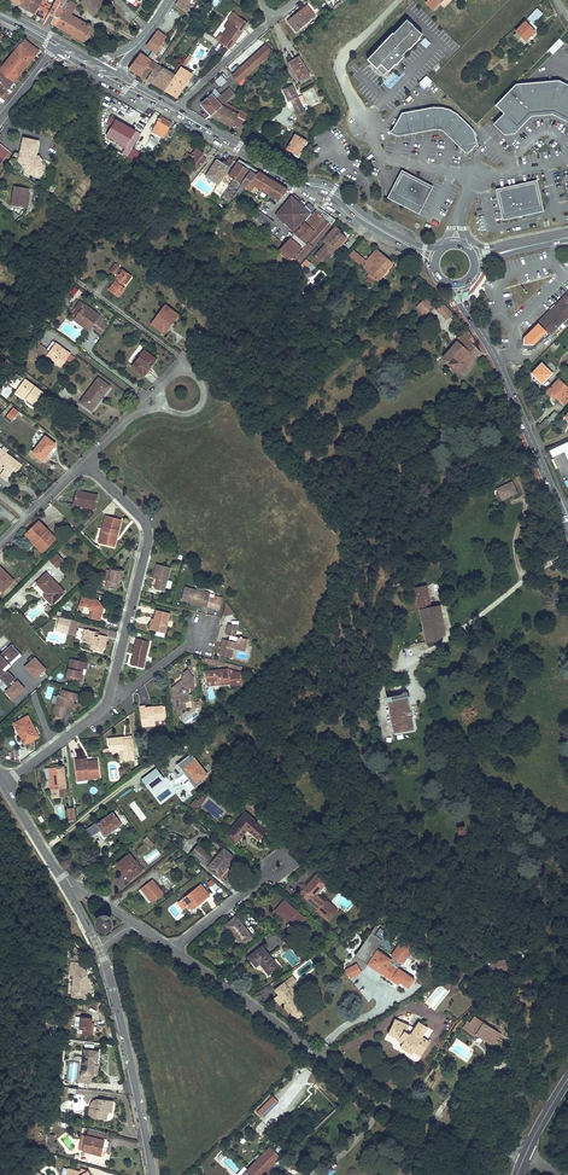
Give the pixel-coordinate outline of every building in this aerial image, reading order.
[(22,5),(37,14),(44,0),(24,0),(22,5)] [(37,14),(48,20),(55,7),(49,4),(51,0),(44,0),(37,14)] [(48,20),(58,26),(71,3),(66,0),(59,0),(55,7),(48,20)] [(71,3),(58,26),(86,42),(94,28),(74,16),(80,5),(72,0),(71,3)] [(82,1),(95,13),(106,2),(103,0),(83,0),(82,1)] [(189,0),(178,0),(174,6),(176,7),(182,11),(184,9),(187,4),(189,0)] [(425,2),(434,9),(439,3),(443,7),(450,0),(427,0),(425,2)] [(305,6),(288,19),(296,30),(313,16),(305,6)] [(537,7),(515,30),(522,37),(525,40),(535,29),(532,26),(543,13),(537,7)] [(218,40),(229,48),(247,23),(232,12),(228,18),(232,22),(218,40)] [(374,52),(367,60),(383,75),(393,63),(395,65),(402,57),(400,56),(414,41),(415,42),(419,39),(417,38),(421,34),(405,19),(385,41),(384,40),(373,51),(374,52)] [(140,53),(129,68),(138,74),(156,50),(164,37),(160,33),(162,30),(160,28),(145,47),(151,51),(147,58),(140,53)] [(522,37),(515,30),(512,33),(519,40),(522,37)] [(553,54),(565,42),(560,37),(548,49),(553,54)] [(20,45),(35,56),(39,51),(25,40),(21,44),(19,42),(18,43),(20,45)] [(154,63),(145,78),(151,82),(162,67),(160,66),(176,42),(173,40),(156,65),(154,63)] [(218,40),(209,53),(219,61),(229,48),(218,40)] [(270,46),(267,42),(233,73),(240,80),(271,52),(268,48),(270,46)] [(13,83),(35,56),(20,45),(18,43),(14,48),(17,50),(0,70),(0,72),(13,83)] [(156,50),(138,74),(145,78),(154,63),(151,61),(159,51),(156,50)] [(180,67),(163,90),(175,98),(187,80),(193,85),(197,79),(192,75),(189,73),(187,75),(185,74),(186,71),(185,70),(190,63),(192,65),(195,60),(188,55),(181,65),(180,67)] [(308,74),(295,57),(286,65),(299,82),(308,74)] [(162,67),(151,82),(163,90),(180,67),(181,65),(178,63),(171,74),(162,67)] [(487,73),(482,66),(477,70),(480,73),(478,74),(480,78),(486,74),(487,73)] [(226,78),(221,71),(215,77),(220,85),(226,78)] [(13,83),(0,72),(0,98),(1,98),(5,101),(12,93),(12,92),(9,89),(13,83)] [(426,74),(419,83),(425,88),(432,80),(426,74)] [(486,74),(480,78),(486,85),(491,81),(486,74)] [(557,80),(513,84),(493,105),(502,113),(515,126),(529,113),(552,111),(567,119),(567,85),(557,80)] [(284,89),(281,90),(287,101),(288,100),(296,113),(302,110),(299,105),(295,97),(289,86),(288,87),(286,83),(282,86),(284,89)] [(212,92),(218,99),(223,94),(222,93),(216,85),(212,92)] [(268,96),(275,91),(271,85),(264,90),(268,96)] [(232,95),(235,92),(230,86),(222,93),(223,94),(218,99),(212,92),(202,102),(211,113),(224,102),(232,95)] [(224,102),(211,113),(229,126),(231,124),(234,127),(236,123),(240,125),(246,116),(239,111),(238,112),(224,102)] [(401,113),(391,130),(397,134),(433,127),(439,127),(442,129),(445,131),(461,147),(476,142),(472,129),(457,114),(449,109),(442,107),(432,107),(401,113)] [(552,111),(529,113),(515,126),(502,113),(491,124),(502,135),(512,135),(530,116),(551,115),(567,123),(567,119),(552,111)] [(139,121),(146,123),(148,117),(142,115),(139,121)] [(132,148),(141,133),(111,116),(107,124),(111,127),(106,136),(126,148),(123,153),(127,156),(132,148)] [(172,123),(160,116),(151,131),(162,138),(166,131),(170,126),(172,123)] [(170,138),(180,127),(176,124),(173,127),(168,133),(166,135),(170,138)] [(391,130),(390,132),(397,136),(433,130),(438,130),(441,131),(443,132),(462,151),(466,155),(477,145),(476,142),(461,147),(445,131),(442,129),(439,127),(433,127),(397,134),(391,130)] [(297,155),(306,140),(294,134),(286,148),(297,155)] [(38,141),(23,137),(19,154),(28,168),(30,168),(29,172),(39,175),(41,165),(35,156),(34,155),(38,141)] [(10,150),(0,142),(0,162),(10,150)] [(192,153),(188,158),(199,167),(207,157),(204,155),(202,153),(204,151),(198,146),(192,153)] [(142,155),(132,148),(127,156),(138,163),(142,155)] [(215,158),(228,166),(230,163),(224,160),(223,161),(217,156),(215,158)] [(221,176),(228,166),(215,158),(210,166),(206,175),(217,182),(221,176)] [(228,166),(221,176),(217,182),(217,183),(213,190),(212,192),(230,202),(234,197),(238,191),(240,192),(245,187),(259,170),(252,166),(251,168),(246,165),(245,166),(243,165),(245,161),(239,158),(237,161),(233,158),(230,163),(228,166)] [(190,172),(182,165),(175,174),(183,181),(190,172)] [(267,175),(259,170),(245,187),(251,191),(251,190),(255,185),(260,188),(261,189),(267,193),(279,200),(286,190),(265,177),(267,175)] [(429,187),(419,207),(422,208),(433,187),(400,170),(389,191),(391,192),(401,173),(429,187)] [(391,192),(419,207),(429,187),(401,173),(391,192)] [(540,206),(542,205),(536,180),(494,189),(500,215),(502,214),(497,190),(534,182),(540,206)] [(502,214),(540,206),(534,182),(497,190),(502,214)] [(26,193),(26,187),(12,185),(11,197),(13,197),(12,205),(24,207),(26,193)] [(260,188),(255,185),(251,190),(257,193),(260,188)] [(418,214),(422,208),(419,207),(391,192),(389,191),(386,198),(418,214)] [(291,196),(290,195),(286,199),(281,205),(278,208),(276,210),(276,214),(279,217),(284,220),(294,229),(295,231),(311,212),(310,211),(306,208),(300,206),(298,202),(294,202),(291,196)] [(542,205),(540,206),(502,214),(500,215),(501,220),(543,211),(542,205)] [(268,229),(273,221),(260,212),(255,219),(268,229)] [(305,224),(296,235),(306,243),(294,257),(299,262),(330,225),(316,213),(306,225),(305,224)] [(334,225),(321,241),(324,243),(322,246),(329,252),(342,236),(338,232),(337,234),(333,231),(336,227),(334,225)] [(291,239),(281,251),(289,257),(299,246),(291,239)] [(323,253),(318,249),(309,259),(311,260),(313,262),(315,263),(323,253)] [(365,262),(350,250),(345,255),(360,267),(365,262)] [(374,282),(390,263),(375,250),(365,262),(360,267),(364,270),(362,273),(366,276),(363,279),(366,282),(370,278),(374,282)] [(115,276),(105,289),(115,297),(122,288),(119,285),(121,283),(124,284),(130,276),(120,269),(120,270),(117,268),(118,266),(113,263),(107,270),(112,274),(114,270),(118,272),(115,276)] [(87,286),(80,281),(78,284),(85,289),(87,286)] [(530,332),(530,342),(541,342),(553,330),(552,329),(554,327),(555,328),(567,315),(567,294),(530,332)] [(100,316),(78,299),(72,307),(73,308),(70,311),(68,314),(79,323),(82,319),(90,325),(88,327),(93,331),(100,321),(97,320),(100,316)] [(430,308),(419,299),(411,308),(421,317),(423,313),(425,310),(430,308)] [(450,314),(439,303),(433,310),(443,320),(450,314)] [(158,312),(150,323),(160,331),(166,323),(169,326),(177,314),(166,306),(160,314),(158,312)] [(112,322),(117,326),(120,322),(115,318),(112,322)] [(82,319),(79,323),(86,328),(88,327),(90,325),(82,319)] [(100,321),(93,331),(98,334),(106,324),(101,320),(100,321)] [(163,333),(169,326),(166,323),(160,331),(163,333)] [(474,339),(467,329),(461,336),(456,341),(442,357),(458,373),(479,351),(475,345),(476,343),(474,339)] [(9,340),(4,347),(7,349),(13,343),(9,340)] [(52,352),(57,344),(53,341),(47,349),(52,352)] [(70,353),(57,344),(52,352),(47,349),(41,344),(35,352),(45,359),(47,356),(61,365),(66,359),(70,353)] [(7,349),(4,347),(0,352),(0,354),(6,358),(12,363),(15,359),(13,357),(14,355),(7,349)] [(145,366),(152,357),(142,348),(129,364),(139,373),(145,366)] [(70,353),(66,359),(71,363),(75,357),(70,353)] [(3,363),(10,368),(13,363),(12,363),(6,358),(3,363)] [(553,371),(542,361),(533,372),(543,382),(553,371)] [(418,375),(422,368),(416,365),(412,371),(418,375)] [(109,386),(98,378),(81,401),(92,410),(109,386)] [(567,400),(567,387),(560,379),(547,391),(554,398),(556,396),(564,404),(567,400)] [(43,394),(24,380),(17,389),(28,397),(26,399),(34,405),(43,394)] [(72,391),(66,386),(59,395),(66,400),(72,391)] [(28,397),(17,389),(15,392),(26,399),(28,397)] [(13,407),(5,418),(11,423),(17,415),(19,411),(13,407)] [(546,428),(560,413),(556,409),(548,418),(546,416),(540,422),(546,428)] [(49,454),(55,446),(45,438),(32,454),(43,463),(50,455),(49,454)] [(0,449),(0,464),(3,467),(5,468),(0,475),(7,481),(15,469),(20,462),(0,449)] [(510,482),(495,489),(500,501),(515,493),(510,482)] [(96,495),(76,490),(73,503),(93,508),(96,495)] [(115,546),(122,520),(106,516),(99,542),(115,546)] [(57,536),(39,519),(25,533),(33,542),(36,539),(45,548),(57,536)] [(45,548),(36,539),(33,542),(42,550),(45,548)] [(58,567),(64,559),(58,553),(51,560),(58,567)] [(167,578),(171,566),(157,562),(154,576),(158,577),(155,587),(164,589),(165,586),(167,578)] [(0,566),(0,586),(5,590),(14,580),(0,566)] [(125,569),(112,566),(111,569),(109,576),(107,585),(115,587),(118,577),(121,578),(122,578),(125,569)] [(37,582),(47,572),(44,570),(32,583),(40,590),(44,594),(47,591),(43,588),(37,582)] [(43,588),(53,578),(47,572),(37,582),(43,588)] [(53,603),(65,590),(53,578),(43,588),(47,591),(44,594),(53,603)] [(186,583),(183,597),(190,599),(198,600),(199,598),(204,599),(204,602),(209,603),(211,594),(212,589),(186,583)] [(414,589),(416,602),(427,599),(425,587),(414,589)] [(98,598),(82,594),(79,606),(90,609),(89,615),(102,619),(105,606),(100,606),(101,603),(97,603),(98,598)] [(222,597),(215,595),(211,594),(209,603),(208,608),(219,610),(220,606),(222,597)] [(422,629),(424,642),(436,640),(436,639),(429,607),(427,599),(416,602),(422,629)] [(444,634),(438,605),(429,607),(436,639),(444,634)] [(41,610),(37,606),(28,615),(32,619),(41,610)] [(165,632),(171,612),(157,609),(154,619),(152,629),(165,632)] [(72,618),(60,615),(57,628),(69,631),(72,618)] [(94,631),(84,628),(83,633),(86,634),(84,641),(92,642),(90,648),(101,650),(102,647),(104,639),(106,640),(108,635),(100,633),(99,636),(93,635),(94,631)] [(222,642),(219,655),(231,658),(233,648),(241,649),(243,638),(235,636),(236,631),(226,628),(225,634),(229,635),(228,640),(227,643),(222,642)] [(62,636),(51,634),(49,639),(61,642),(62,636)] [(143,667),(150,641),(137,638),(132,653),(133,654),(135,654),(133,664),(143,667)] [(1,653),(11,643),(8,640),(0,649),(0,652),(1,653)] [(21,656),(11,645),(0,655),(0,678),(8,686),(11,683),(12,685),(5,692),(12,700),(25,688),(17,680),(15,683),(13,681),(15,679),(8,672),(7,673),(5,671),(21,656)] [(70,656),(66,677),(81,681),(82,673),(80,673),(82,665),(84,666),(87,667),(88,661),(70,656)] [(46,669),(35,657),(24,667),(35,679),(46,669)] [(194,677),(188,668),(182,672),(184,674),(181,679),(176,683),(177,685),(177,687),(176,689),(172,690),(175,709),(176,709),(182,708),(192,706),(191,700),(187,701),(187,693),(187,688),(189,687),(194,682),(194,677)] [(215,685),(219,685),(228,684),(228,686),(234,685),(234,684),(233,674),(227,674),(226,668),(204,670),(206,682),(215,681),(215,684),(215,685)] [(240,683),(239,672),(226,668),(227,674),(233,674),(234,684),(240,683)] [(407,697),(404,682),(386,685),(388,697),(386,697),(386,701),(389,701),(394,734),(414,730),(409,697),(407,697)] [(59,695),(57,695),(53,715),(63,718),(66,707),(71,708),(73,698),(75,699),(76,692),(60,689),(59,695)] [(142,724),(156,722),(155,719),(164,718),(163,707),(153,709),(153,708),(145,709),(145,707),(140,708),(142,724)] [(39,737),(29,717),(15,724),(19,732),(22,731),(28,743),(39,737)] [(19,732),(25,745),(28,743),(22,731),(19,732)] [(121,736),(107,738),(108,750),(122,749),(123,760),(133,758),(130,738),(126,738),(126,740),(122,740),(121,736)] [(208,775),(195,759),(191,755),(178,765),(188,780),(184,783),(190,791),(203,782),(202,780),(208,775)] [(87,758),(76,759),(78,777),(89,776),(89,779),(100,777),(98,760),(88,761),(87,758)] [(67,789),(66,777),(63,778),(62,772),(64,766),(46,768),(47,779),(52,778),(52,783),(51,783),(52,790),(67,789)] [(156,768),(141,779),(150,791),(164,780),(156,768)] [(67,796),(67,789),(52,790),(53,797),(67,796)] [(197,808),(206,798),(202,794),(198,799),(196,798),(189,805),(192,808),(194,806),(197,808)] [(75,809),(68,809),(69,821),(76,820),(75,809)] [(242,811),(240,813),(261,830),(262,829),(264,831),(268,826),(256,816),(253,820),(242,811)] [(121,824),(112,813),(96,825),(95,823),(85,831),(91,839),(100,831),(105,837),(121,824)] [(261,830),(240,813),(222,833),(232,842),(244,829),(255,837),(261,830)] [(145,838),(141,841),(147,849),(151,845),(145,838)] [(208,856),(194,845),(188,852),(202,863),(206,858),(208,856)] [(216,875),(231,857),(221,849),(210,862),(206,867),(216,875)] [(326,855),(330,867),(341,864),(337,851),(326,855)] [(127,856),(118,864),(120,867),(118,869),(124,875),(126,873),(131,879),(142,870),(137,864),(135,866),(127,856)] [(183,856),(177,860),(180,864),(186,861),(183,856)] [(206,867),(210,862),(206,858),(202,863),(206,867)] [(304,897),(316,907),(315,909),(326,919),(334,910),(323,900),(313,892),(323,880),(324,879),(315,871),(314,873),(300,889),(303,892),(306,894),(304,897)] [(159,890),(151,881),(141,891),(150,901),(152,904),(163,894),(159,890)] [(201,884),(177,903),(183,910),(189,906),(192,910),(210,896),(201,884)] [(150,901),(141,891),(137,893),(147,904),(150,901)] [(336,909),(324,898),(323,900),(334,910),(336,909)] [(304,917),(282,900),(274,910),(295,928),(304,917)] [(110,919),(107,917),(104,917),(101,919),(99,922),(100,925),(102,928),(105,929),(108,928),(111,926),(111,922),(110,919)] [(252,937),(236,917),(225,925),(241,945),(252,937)] [(412,948),(401,941),(392,956),(404,963),(412,948)] [(278,967),(262,946),(249,957),(257,967),(261,964),(269,974),(278,967)] [(356,961),(344,966),(349,975),(361,970),(360,968),(367,962),(393,981),(396,978),(407,986),(413,977),(397,965),(395,967),(387,961),(390,957),(376,947),(374,951),(372,949),(367,957),(364,960),(358,965),(356,961)] [(506,971),(503,960),(489,963),(491,974),(506,971)] [(76,969),(72,997),(85,999),(87,988),(88,980),(84,979),(85,970),(76,969)] [(291,974),(283,981),(287,986),(289,984),(295,979),(291,974)] [(287,986),(283,981),(275,989),(278,993),(284,1000),(286,999),(287,1000),(283,1004),(291,1012),(292,1012),(296,1017),(304,1010),(300,1005),(301,1004),(296,999),(296,997),(299,994),(289,984),(287,986)] [(278,993),(274,997),(280,1004),(284,1000),(278,993)] [(79,1016),(80,1011),(70,1010),(68,1027),(80,1029),(79,1035),(91,1036),(93,1025),(90,1025),(91,1018),(79,1016)] [(479,1020),(474,1016),(469,1024),(466,1022),(461,1029),(469,1034),(473,1029),(475,1031),(473,1034),(484,1041),(492,1029),(483,1023),(480,1027),(476,1025),(479,1020)] [(408,1023),(392,1017),(386,1033),(398,1037),(399,1035),(404,1038),(401,1042),(400,1045),(412,1051),(413,1049),(415,1045),(419,1046),(425,1037),(422,1035),(423,1033),(414,1028),(412,1032),(406,1028),(408,1023)] [(415,1026),(408,1023),(406,1028),(412,1032),(414,1028),(423,1033),(428,1025),(419,1020),(415,1026)] [(489,1044),(497,1032),(492,1029),(484,1041),(489,1044)] [(419,1046),(415,1045),(413,1049),(419,1053),(428,1039),(425,1037),(419,1046)] [(98,1064),(99,1053),(84,1051),(81,1076),(92,1078),(94,1064),(98,1064)] [(66,1098),(68,1088),(58,1087),(56,1097),(66,1098)] [(279,1102),(273,1096),(258,1112),(264,1118),(279,1102)] [(89,1108),(88,1118),(106,1120),(107,1113),(111,1114),(113,1102),(98,1100),(97,1109),(89,1108)] [(262,1132),(267,1126),(262,1121),(256,1127),(262,1132)] [(105,1135),(88,1130),(86,1136),(103,1140),(105,1135)] [(86,1136),(82,1135),(78,1149),(82,1150),(101,1155),(102,1150),(103,1151),(104,1147),(107,1147),(108,1142),(103,1140),(86,1136)] [(54,1142),(50,1142),(46,1152),(50,1153),(55,1155),(57,1143),(54,1142)] [(272,1164),(269,1162),(276,1156),(269,1149),(256,1162),(244,1174),(262,1174),(272,1164)]
